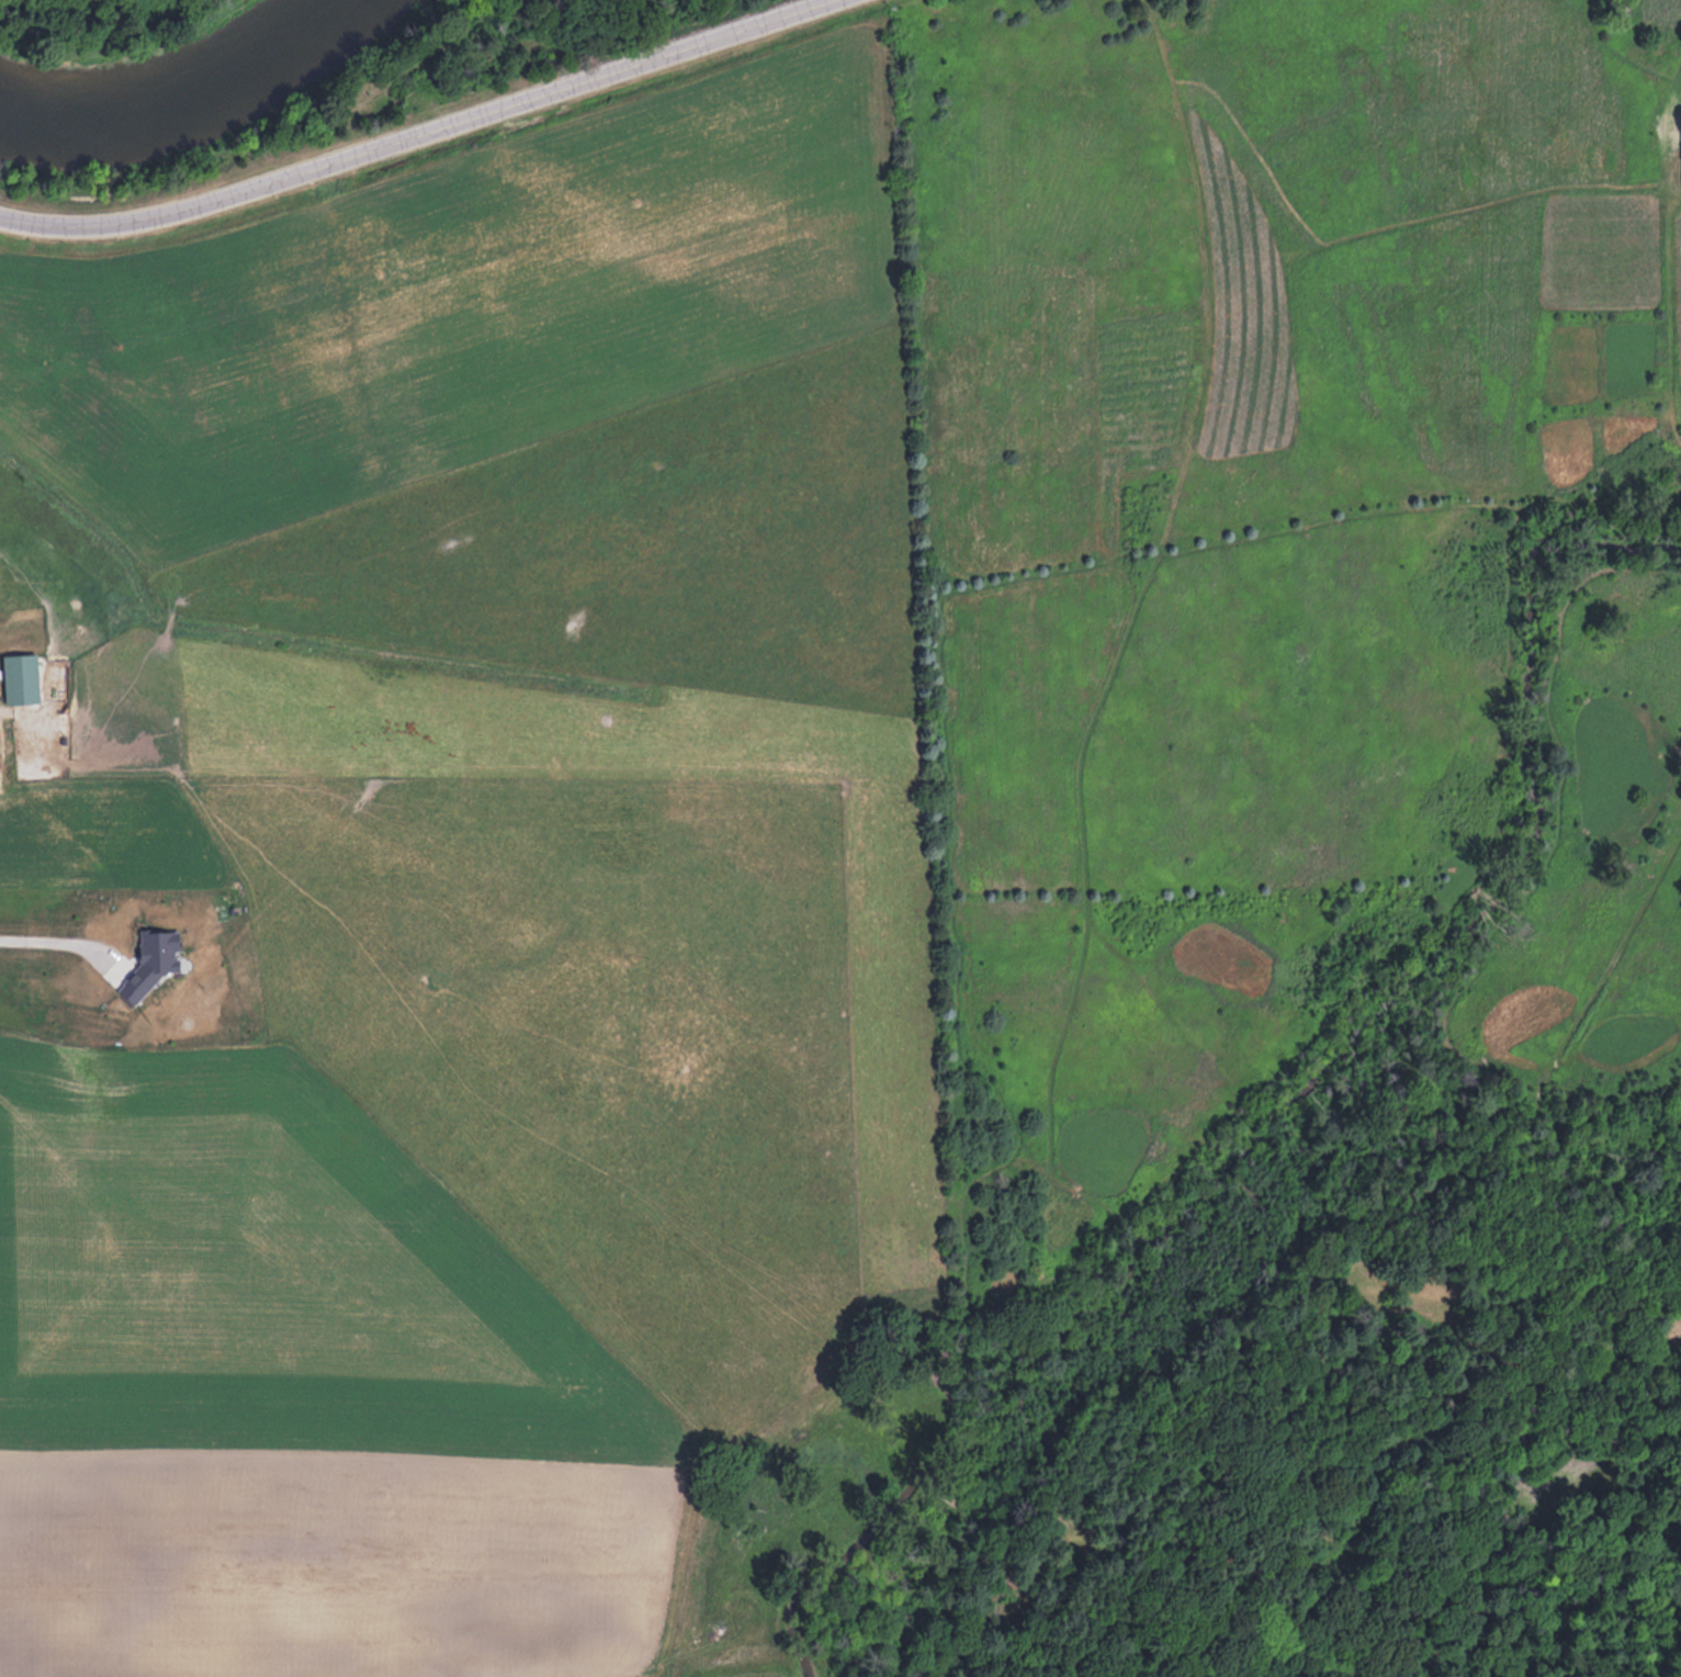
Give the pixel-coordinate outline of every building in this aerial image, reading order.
[(35,654),(1,655),(3,704),(37,703),(35,654)]
